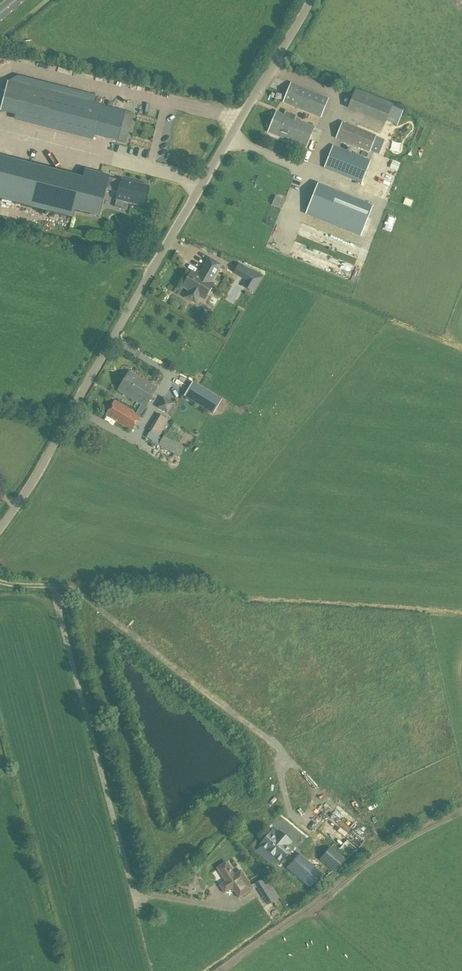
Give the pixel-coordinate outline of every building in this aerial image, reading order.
[(25,85),(8,81),(0,112),(16,116),(25,85)] [(283,102),(321,117),(328,101),(328,99),(291,84),(283,102)] [(101,105),(25,85),(16,116),(93,135),(101,105)] [(354,91),(347,109),(360,114),(367,96),(367,94),(355,89),(354,91)] [(101,105),(93,135),(117,141),(120,129),(123,117),(125,111),(101,105)] [(267,132),(306,148),(315,127),(295,119),(297,115),(285,110),(284,114),(276,111),(267,132)] [(336,138),(370,152),(370,150),(374,152),(376,148),(381,151),(385,139),(343,122),(336,138)] [(333,146),(324,168),(340,174),(359,182),(362,183),(370,161),(333,146)] [(53,170),(0,157),(0,199),(43,210),(53,170)] [(53,170),(43,210),(73,217),(75,210),(90,214),(92,204),(101,207),(106,189),(108,178),(109,175),(84,169),(82,178),(53,170)] [(108,178),(106,189),(118,192),(116,199),(143,206),(148,186),(121,179),(121,180),(121,181),(108,178)] [(361,235),(372,206),(317,185),(306,213),(361,235)] [(272,205),(281,209),(285,200),(275,196),(272,205)] [(183,286),(190,290),(186,297),(195,302),(199,295),(204,298),(212,284),(210,282),(220,265),(209,258),(199,276),(192,271),(183,286)] [(257,286),(262,278),(263,277),(263,276),(254,270),(254,271),(244,266),(238,275),(247,281),(257,286)] [(118,391),(132,399),(141,405),(146,408),(158,388),(130,371),(118,391)] [(212,413),(221,399),(194,383),(185,397),(212,413)] [(163,398),(157,408),(167,414),(173,403),(163,398)] [(140,416),(146,408),(141,405),(136,413),(115,401),(106,415),(131,431),(140,416)] [(158,413),(148,431),(158,437),(169,420),(158,413)] [(196,425),(185,418),(178,429),(184,432),(178,441),(184,445),(196,425)] [(163,435),(158,445),(179,457),(185,447),(163,435)] [(273,829),(258,846),(279,864),(294,847),(290,844),(292,842),(278,830),(276,832),(273,829)] [(321,859),(336,871),(344,860),(330,848),(321,859)] [(299,855),(288,869),(311,888),(322,875),(299,855)] [(235,890),(240,898),(254,889),(242,871),(234,875),(226,863),(218,868),(226,881),(220,885),(225,893),(231,889),(235,890)] [(268,905),(280,898),(266,876),(255,884),(268,905)]
